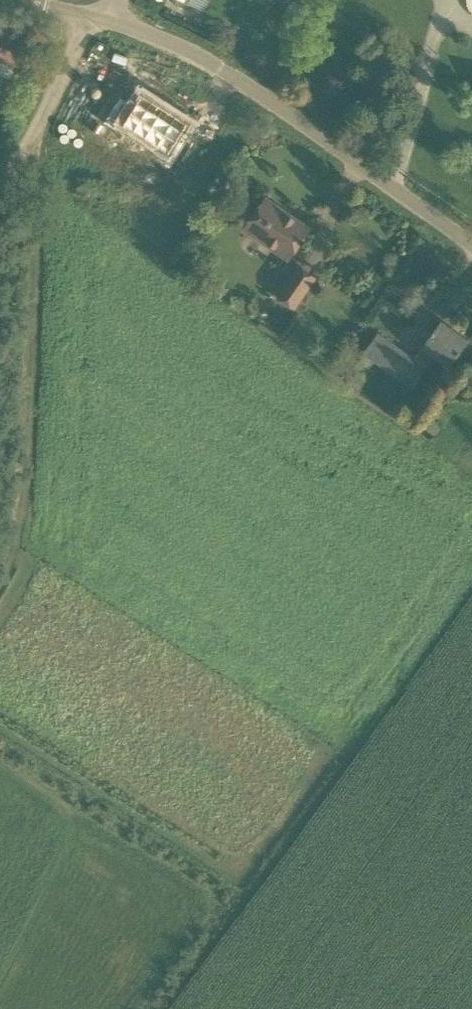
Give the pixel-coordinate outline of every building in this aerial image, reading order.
[(298,5),(311,13),(317,3),(313,0),(301,0),(298,5)] [(17,66),(25,40),(0,32),(0,60),(17,66)] [(119,92),(102,119),(152,150),(156,143),(168,151),(187,120),(184,118),(181,123),(161,110),(165,106),(141,91),(134,102),(119,92)] [(310,228),(265,197),(243,229),(288,260),(310,228)] [(294,309),(315,277),(299,266),(277,298),(294,309)] [(363,352),(365,353),(359,362),(369,368),(374,360),(412,388),(426,369),(424,367),(433,355),(449,367),(468,341),(441,321),(422,347),(413,359),(377,333),(363,352)]
